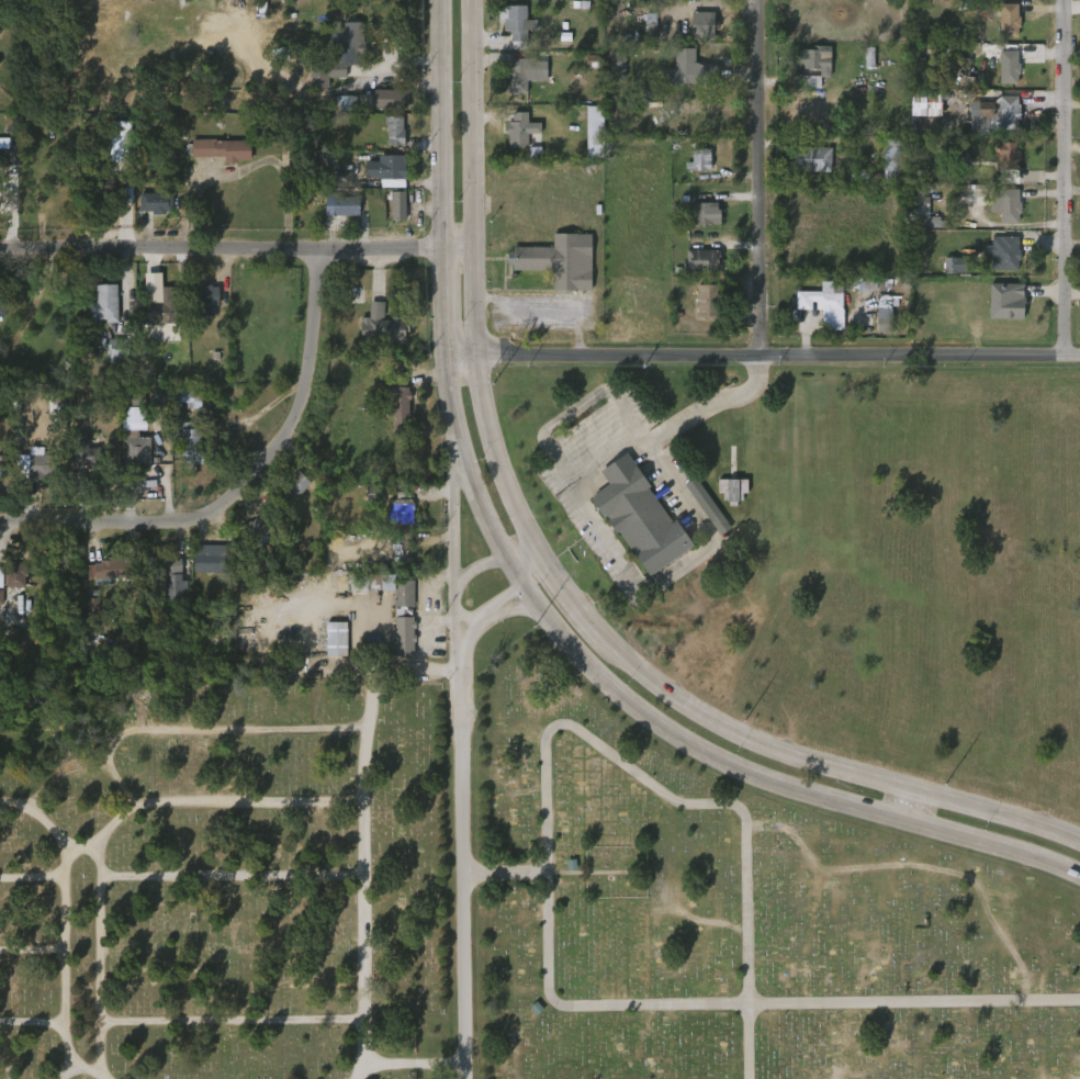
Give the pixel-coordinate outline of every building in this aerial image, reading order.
[(1016,11),(1016,15),(1019,15),(1019,26),(1016,26),(1016,36),(999,35),(999,2),(1016,3),(1016,11)] [(522,4),(522,19),(533,19),(533,30),(524,30),(522,48),(509,48),(510,31),(502,30),(503,19),(505,19),(505,4),(522,4)] [(715,35),(693,35),(693,11),(715,12),(715,35)] [(361,21),(360,41),(362,41),(360,65),(341,64),(341,21),(361,21)] [(684,43),(706,44),(707,23),(685,22),(684,43)] [(829,45),(828,77),(819,76),(819,88),(801,88),(801,66),(797,66),(798,50),(801,50),(802,48),(811,48),(811,44),(829,45)] [(696,61),(704,65),(718,65),(718,82),(668,81),(668,67),(675,67),(675,47),(695,47),(696,61)] [(1019,87),(1001,88),(1000,50),(1019,50),(1019,87)] [(623,78),(608,78),(608,53),(623,53),(623,78)] [(525,58),(525,60),(544,60),(543,80),(519,80),(519,85),(510,85),(510,77),(503,77),(503,67),(509,67),(509,58),(525,58)] [(327,61),(327,63),(340,63),(339,76),(310,77),(310,61),(327,61)] [(692,94),(692,83),(706,83),(706,76),(686,75),(686,64),(668,64),(668,79),(661,79),(661,94),(692,94)] [(404,99),(404,108),(381,108),(381,89),(408,89),(408,99),(404,99)] [(357,110),(325,110),(325,95),(357,95),(357,110)] [(1016,105),(1016,109),(1020,109),(1019,120),(1017,119),(1016,128),(999,128),(999,95),(1016,95),(1016,105)] [(708,116),(708,119),(705,119),(705,124),(694,123),(694,117),(674,116),(674,97),(698,98),(698,101),(708,101),(708,116)] [(367,100),(367,119),(401,118),(400,99),(367,100)] [(971,127),(1000,128),(1000,134),(1011,134),(1012,111),(972,110),(971,127)] [(675,132),(702,127),(700,114),(672,118),(675,132)] [(401,116),(402,144),(384,145),(384,124),(382,124),(382,115),(401,116)] [(579,167),(595,167),(595,116),(580,116),(579,167)] [(528,133),(528,147),(508,148),(506,122),(541,121),(541,133),(528,133)] [(397,155),(397,128),(379,129),(380,156),(397,155)] [(103,171),(121,172),(121,132),(104,132),(103,171)] [(21,165),(0,165),(0,138),(12,137),(12,150),(21,150),(21,165)] [(212,138),(212,141),(247,139),(247,159),(234,160),(234,162),(223,162),(223,160),(220,160),(220,157),(189,157),(189,138),(212,138)] [(903,179),(881,179),(882,138),(903,138),(903,179)] [(1016,142),(1016,150),(1020,150),(1019,169),(997,169),(997,153),(995,153),(995,142),(1016,142)] [(832,172),(796,172),(796,147),(832,147),(832,172)] [(708,161),(709,169),(684,169),(684,161),(690,161),(689,149),(708,148),(708,161)] [(186,167),(207,167),(218,166),(218,172),(244,171),(243,149),(185,151),(186,167)] [(1011,152),(990,152),(990,176),(1011,177),(1011,152)] [(402,155),(403,179),(376,179),(378,177),(362,177),(363,160),(386,161),(386,155),(402,155)] [(679,181),(704,180),(703,159),(684,160),(685,172),(678,172),(679,181)] [(824,181),(824,159),(789,160),(790,182),(824,181)] [(1017,196),(1017,202),(1020,202),(1020,213),(1017,213),(1017,223),(999,223),(999,189),(1017,189),(1017,196)] [(405,220),(391,220),(392,191),(405,191),(405,220)] [(172,207),(172,212),(166,212),(166,216),(151,216),(151,212),(139,212),(140,193),(172,194),(172,207)] [(328,216),(325,216),(325,196),(360,196),(359,216),(328,216)] [(984,222),(993,223),(993,233),(1011,234),(1012,200),(985,199),(984,222)] [(384,231),(399,230),(398,201),(383,201),(384,231)] [(715,202),(716,210),(719,210),(719,224),(691,225),(691,202),(715,202)] [(319,226),(353,225),(352,206),(318,207),(319,226)] [(686,213),(687,235),(713,234),(712,212),(686,213)] [(592,234),(592,290),(571,290),(571,292),(561,292),(561,290),(554,290),(554,269),(514,269),(514,265),(507,265),(508,251),(514,251),(514,246),(553,246),(553,233),(592,234)] [(1017,236),(1019,260),(1017,260),(1016,270),(999,269),(999,267),(990,266),(991,236),(1017,236)] [(721,250),(721,259),(724,259),(724,270),(688,270),(688,249),(721,250)] [(714,260),(679,259),(679,278),(714,278),(714,260)] [(841,291),(841,310),(832,310),(831,313),(820,312),(820,310),(814,310),(814,301),(811,301),(810,310),(795,308),(795,291),(819,292),(820,281),(832,281),(831,291),(841,291)] [(140,334),(165,333),(164,313),(155,313),(154,282),(138,283),(140,334)] [(1026,305),(1026,308),(1024,308),(1024,319),(990,318),(991,283),(1025,284),(1024,297),(1026,297),(1026,305)] [(116,284),(117,323),(106,323),(106,319),(90,319),(90,303),(97,303),(95,284),(116,284)] [(211,284),(211,286),(218,286),(218,304),(213,304),(213,317),(196,316),(196,305),(192,305),(192,286),(203,286),(203,284),(211,284)] [(721,292),(721,304),(719,304),(719,319),(697,318),(699,285),(718,285),(718,292),(721,292)] [(148,324),(146,324),(146,302),(161,302),(161,286),(179,286),(179,324),(148,324)] [(10,314),(0,314),(0,294),(10,294),(10,314)] [(690,327),(713,327),(713,297),(690,296),(690,327)] [(385,315),(385,321),(392,321),(392,317),(403,318),(403,321),(408,321),(408,333),(405,333),(405,340),(360,340),(360,318),(370,318),(370,302),(385,302),(385,315)] [(870,342),(883,342),(883,308),(869,308),(870,342)] [(128,339),(127,359),(110,359),(109,338),(128,339)] [(181,364),(180,350),(170,351),(170,364),(181,364)] [(407,384),(407,386),(409,386),(409,391),(410,391),(410,400),(409,400),(409,416),(406,416),(406,439),(396,438),(396,416),(387,416),(387,403),(392,403),(393,372),(407,373),(407,384)] [(194,386),(193,391),(202,391),(201,403),(172,402),(172,386),(194,386)] [(117,440),(139,440),(139,418),(117,418),(117,440)] [(201,443),(201,447),(204,447),(203,457),(201,457),(200,462),(181,462),(181,427),(202,427),(201,443)] [(138,428),(138,436),(150,436),(149,463),(128,462),(128,450),(123,450),(123,428),(138,428)] [(90,436),(92,448),(103,447),(106,467),(91,469),(90,464),(78,467),(72,438),(90,436)] [(144,447),(116,448),(117,476),(144,475),(144,447)] [(650,486),(674,521),(677,519),(695,544),(651,575),(619,530),(617,531),(608,520),(610,519),(608,515),(605,517),(592,497),(594,496),(593,494),(610,482),(601,470),(628,451),(652,485),(650,486)] [(42,475),(42,479),(27,479),(27,453),(60,454),(60,475),(42,475)] [(83,459),(67,458),(66,477),(82,478),(83,459)] [(41,488),(42,467),(22,466),(21,487),(41,488)] [(308,483),(291,502),(278,488),(295,470),(308,483)] [(730,528),(719,536),(683,485),(694,477),(730,528)] [(743,491),(743,499),(738,499),(738,504),(729,504),(729,499),(723,499),(723,491),(718,491),(718,477),(747,477),(747,491),(743,491)] [(688,486),(677,494),(712,545),(723,538),(688,486)] [(741,489),(711,489),(711,503),(718,503),(718,515),(733,516),(733,503),(741,503),(741,489)] [(410,490),(410,498),(413,498),(413,502),(415,502),(415,509),(413,509),(413,524),(390,522),(391,498),(396,498),(396,490),(410,490)] [(406,510),(384,509),(384,530),(405,531),(406,510)] [(263,516),(273,526),(252,546),(240,533),(244,530),(241,528),(260,512),(263,516)] [(220,549),(220,553),(226,553),(225,573),(202,572),(202,552),(214,552),(214,549),(220,549)] [(114,557),(114,559),(128,558),(130,576),(94,578),(93,562),(106,560),(106,557),(114,557)] [(181,557),(181,580),(188,580),(188,599),(164,599),(164,591),(169,591),(169,572),(166,572),(166,587),(153,587),(153,557),(181,557)] [(81,572),(81,589),(115,588),(114,571),(81,572)] [(412,575),(412,580),(415,580),(414,606),(407,606),(407,608),(413,608),(413,616),(414,616),(414,621),(416,621),(416,628),(414,628),(414,634),(416,634),(416,642),(414,642),(414,656),(390,656),(391,640),(394,640),(394,625),(392,625),(392,619),(395,619),(395,617),(396,617),(396,608),(401,608),(401,606),(395,606),(395,589),(350,591),(350,573),(396,574),(396,571),(412,571),(412,575)] [(18,597),(18,581),(0,581),(0,597),(18,597)] [(327,656),(326,621),(347,621),(347,656),(327,656)] [(340,632),(319,632),(320,666),(341,666),(340,632)]
